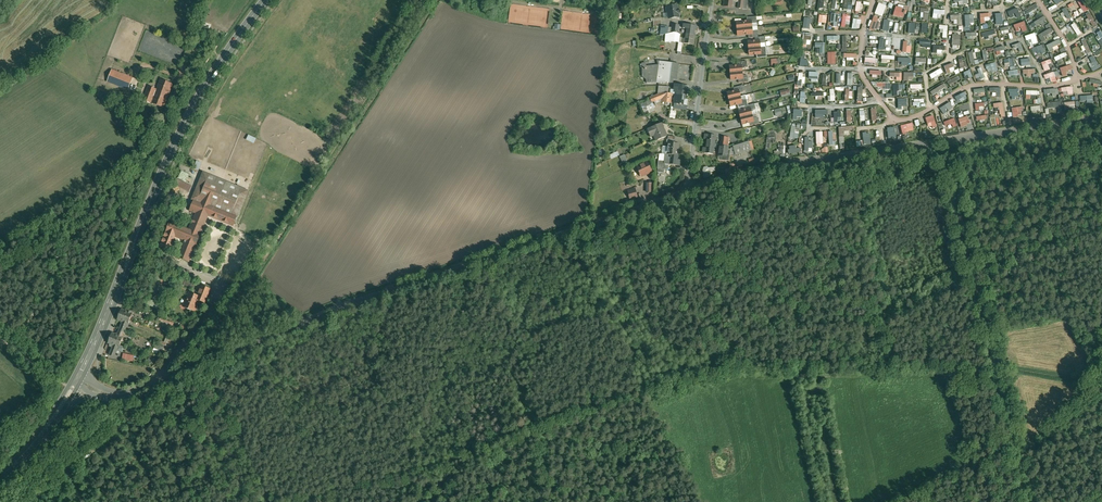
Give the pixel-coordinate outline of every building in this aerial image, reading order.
[(738,2),(737,8),(746,9),(748,0),(738,0),(738,2)] [(1077,1),(1079,5),(1082,9),(1084,13),(1088,11),(1082,0),(1080,0),(1077,1)] [(887,6),(879,3),(875,13),(882,17),(887,6)] [(1036,4),(1025,11),(1027,15),(1038,8),(1036,4)] [(672,6),(668,7),(668,8),(667,8),(667,11),(668,12),(669,18),(679,17),(679,13),(679,9),(678,9),(677,5),(672,6)] [(1071,17),(1065,7),(1062,9),(1068,19),(1071,17)] [(1017,8),(1007,13),(1009,17),(1013,15),(1019,12),(1017,8)] [(943,11),(934,9),(933,19),(937,19),(937,17),(937,14),(941,15),(942,15),(943,11)] [(988,13),(980,14),(981,24),(985,23),(984,18),(985,18),(988,17),(988,13)] [(1096,25),(1090,13),(1084,17),(1088,24),(1091,23),(1093,27),(1096,25)] [(826,16),(819,15),(818,23),(820,23),(824,24),(825,24),(826,16)] [(962,26),(961,15),(950,15),(951,20),(956,20),(956,26),(962,26)] [(974,15),(964,16),(965,26),(970,26),(970,20),(974,19),(974,15)] [(757,16),(747,17),(747,18),(747,21),(752,21),(752,27),(758,27),(757,16)] [(878,17),(874,16),(869,30),(873,32),(878,17)] [(1043,17),(1034,22),(1034,23),(1036,26),(1037,27),(1046,21),(1043,17)] [(752,27),(752,21),(747,21),(737,22),(737,28),(737,29),(758,27),(752,27)] [(1081,33),(1075,23),(1071,26),(1073,28),(1072,30),(1073,32),(1075,31),(1078,36),(1081,33)] [(695,25),(684,24),(684,27),(687,28),(686,34),(694,35),(695,25)] [(948,26),(939,25),(939,29),(940,29),(943,30),(943,33),(942,38),(947,39),(948,26)] [(669,27),(661,26),(660,35),(668,33),(669,27)] [(758,27),(737,29),(738,35),(749,34),(753,34),(753,31),(752,27),(758,27)] [(1053,32),(1051,28),(1038,36),(1042,43),(1046,41),(1044,37),(1046,36),(1050,34),(1053,32)] [(678,33),(675,32),(672,33),(671,41),(679,42),(680,33),(678,33)] [(694,35),(686,34),(685,39),(684,39),(683,41),(685,41),(685,43),(693,44),(694,35)] [(812,37),(803,35),(802,45),(806,45),(807,41),(811,41),(812,37)] [(957,35),(953,35),(952,46),(953,46),(957,46),(960,46),(961,35),(957,35)] [(889,38),(880,37),(879,49),(883,49),(884,41),(889,41),(889,38)] [(931,41),(920,40),(919,46),(920,46),(920,48),(925,48),(925,45),(926,45),(930,45),(931,41)] [(1056,41),(1046,46),(1050,54),(1052,53),(1054,52),(1052,48),(1062,44),(1059,40),(1056,41)] [(1092,52),(1085,40),(1083,41),(1082,42),(1084,46),(1085,49),(1088,54),(1092,52)] [(1021,43),(1012,46),(1013,50),(1018,48),(1020,53),(1024,52),(1021,43)] [(1042,45),(1032,49),(1033,53),(1044,49),(1042,45)] [(936,46),(933,46),(933,54),(936,54),(936,50),(939,50),(942,50),(945,50),(945,46),(936,46)] [(1066,52),(1054,58),(1056,62),(1057,62),(1061,59),(1068,56),(1066,52)] [(1098,64),(1093,55),(1089,57),(1091,61),(1095,66),(1092,68),(1091,68),(1094,72),(1101,68),(1099,64),(1098,64)] [(1013,58),(1004,60),(1005,64),(1010,63),(1011,68),(1015,67),(1013,58)] [(679,63),(658,61),(659,65),(646,66),(646,62),(641,63),(641,77),(643,77),(647,79),(647,83),(671,82),(670,83),(671,83),(671,79),(677,79),(679,63)] [(952,63),(944,66),(947,75),(951,73),(949,69),(953,67),(954,67),(952,63)] [(982,65),(972,69),(973,73),(974,73),(979,71),(984,69),(982,65)] [(1071,65),(1060,69),(1060,70),(1061,72),(1063,77),(1067,76),(1066,72),(1072,70),(1071,65)] [(128,90),(133,77),(112,69),(107,82),(128,90)] [(941,69),(929,75),(932,79),(943,73),(941,69)] [(970,70),(963,74),(964,77),(967,75),(969,79),(973,77),(970,70)] [(811,82),(818,82),(818,72),(808,72),(808,79),(811,79),(811,82)] [(1055,76),(1054,73),(1054,72),(1044,75),(1045,80),(1051,78),(1055,77),(1055,76)] [(913,73),(903,73),(904,81),(908,81),(908,77),(909,77),(912,77),(913,77),(913,73)] [(958,76),(947,82),(949,85),(960,80),(958,76)] [(173,84),(160,79),(156,89),(148,86),(143,100),(164,108),(165,104),(173,84)] [(944,83),(930,92),(932,96),(936,94),(937,95),(947,89),(944,83)] [(688,86),(676,84),(675,94),(678,94),(687,95),(688,86)] [(743,85),(734,88),(735,91),(739,90),(740,94),(744,91),(743,85)] [(669,86),(659,86),(659,94),(663,92),(666,92),(669,93),(669,86)] [(1072,87),(1060,89),(1061,93),(1064,92),(1068,92),(1068,95),(1073,95),(1072,87)] [(1001,88),(990,88),(990,92),(997,92),(997,99),(1001,99),(1001,88)] [(790,89),(779,92),(781,98),(791,95),(790,89)] [(1056,89),(1044,90),(1045,95),(1052,94),(1053,98),(1057,97),(1056,89)] [(735,91),(727,93),(729,99),(740,97),(740,94),(739,90),(735,91)] [(669,93),(666,92),(663,92),(659,94),(653,96),(655,100),(662,98),(662,101),(672,102),(673,93),(669,93)] [(802,93),(800,92),(799,104),(807,104),(808,93),(805,93),(802,93)] [(963,93),(955,98),(957,102),(966,97),(963,93)] [(687,95),(678,94),(677,98),(675,98),(675,103),(681,104),(685,104),(686,102),(688,102),(688,99),(686,99),(687,95)] [(740,97),(729,99),(730,106),(738,104),(742,103),(741,101),(740,97)] [(907,99),(898,99),(898,111),(902,111),(903,114),(904,114),(909,114),(909,108),(907,108),(907,99)] [(747,100),(741,101),(742,103),(738,104),(739,108),(745,106),(748,105),(747,100)] [(924,100),(914,100),(914,103),(913,103),(913,107),(914,107),(914,108),(920,108),(920,104),(924,104),(924,100)] [(949,102),(940,108),(944,115),(951,111),(949,108),(952,106),(949,102)] [(984,103),(975,104),(975,111),(980,111),(980,107),(983,107),(984,107),(984,103)] [(1005,118),(1003,103),(993,105),(994,109),(1000,108),(1001,118),(1005,118)] [(746,109),(739,111),(740,118),(752,115),(751,111),(750,108),(746,109)] [(752,115),(740,118),(742,124),(749,123),(754,121),(753,118),(752,115)] [(933,116),(926,118),(927,122),(930,121),(932,128),(936,127),(933,116)] [(758,118),(753,118),(754,121),(749,123),(750,126),(760,124),(758,118)] [(953,118),(944,122),(946,126),(950,124),(952,128),(957,126),(955,122),(954,119),(953,118)] [(662,123),(648,128),(650,133),(654,132),(657,140),(667,136),(662,123)] [(913,124),(900,126),(902,135),(906,135),(906,133),(905,129),(909,128),(913,127),(913,124)] [(852,127),(839,128),(840,143),(844,143),(844,137),(844,135),(849,135),(849,132),(852,131),(852,127)] [(837,132),(828,132),(829,143),(837,142),(837,132)] [(867,132),(862,133),(862,141),(857,141),(858,146),(863,145),(863,147),(869,146),(867,132)] [(716,135),(708,134),(706,143),(714,145),(715,139),(717,139),(718,136),(716,135)] [(256,139),(248,135),(245,140),(253,144),(256,139)] [(752,141),(734,146),(734,147),(736,155),(751,150),(751,148),(753,147),(752,141)] [(674,143),(669,142),(667,154),(670,154),(678,155),(680,143),(674,143)] [(714,145),(706,143),(705,152),(713,154),(714,145)] [(720,145),(719,155),(719,159),(719,160),(729,161),(730,156),(731,149),(728,149),(729,146),(727,146),(720,145)] [(678,155),(670,154),(670,157),(669,164),(677,165),(678,163),(680,164),(680,160),(678,160),(679,156),(678,155)] [(665,161),(659,160),(658,168),(665,169),(665,164),(669,164),(670,157),(665,157),(665,161)] [(648,161),(637,166),(641,176),(652,171),(648,161)] [(703,177),(709,177),(709,172),(715,172),(715,167),(702,167),(703,177)] [(249,191),(204,172),(193,199),(194,200),(194,199),(237,217),(248,191),(249,191)] [(176,179),(173,186),(189,191),(191,185),(176,179)] [(636,188),(628,190),(631,199),(638,197),(636,188)] [(197,213),(190,229),(176,224),(176,225),(172,234),(172,235),(185,240),(178,257),(189,261),(196,244),(198,245),(199,245),(200,241),(200,240),(201,239),(203,235),(202,235),(200,234),(209,214),(212,207),(194,199),(194,200),(190,210),(197,213)] [(176,207),(162,243),(168,245),(172,235),(172,234),(176,225),(175,224),(180,209),(176,207)] [(237,217),(212,207),(209,214),(234,224),(237,217)] [(153,274),(146,295),(150,297),(158,276),(153,274)] [(163,278),(158,276),(148,305),(158,309),(160,302),(156,301),(157,299),(156,298),(158,291),(160,286),(163,278)] [(170,289),(160,286),(158,291),(168,295),(170,289)] [(202,286),(198,296),(200,296),(199,300),(206,302),(211,289),(202,286)] [(198,296),(190,292),(188,298),(189,298),(186,306),(185,306),(194,310),(194,309),(197,302),(198,302),(199,300),(200,296),(198,296)] [(129,307),(127,311),(122,309),(120,314),(131,319),(133,313),(132,313),(134,309),(129,307)] [(131,319),(120,314),(118,320),(123,322),(120,328),(126,330),(128,324),(129,324),(131,319)] [(159,318),(158,320),(172,326),(173,323),(159,318)] [(126,330),(120,328),(118,335),(113,333),(111,338),(122,342),(124,337),(123,337),(126,330)] [(171,336),(168,343),(173,345),(175,340),(178,342),(174,346),(181,339),(176,337),(176,338),(171,336)] [(122,342),(111,338),(108,343),(114,345),(110,355),(115,357),(118,350),(123,352),(125,347),(121,345),(122,342)] [(149,355),(147,362),(153,364),(155,357),(149,355)]
